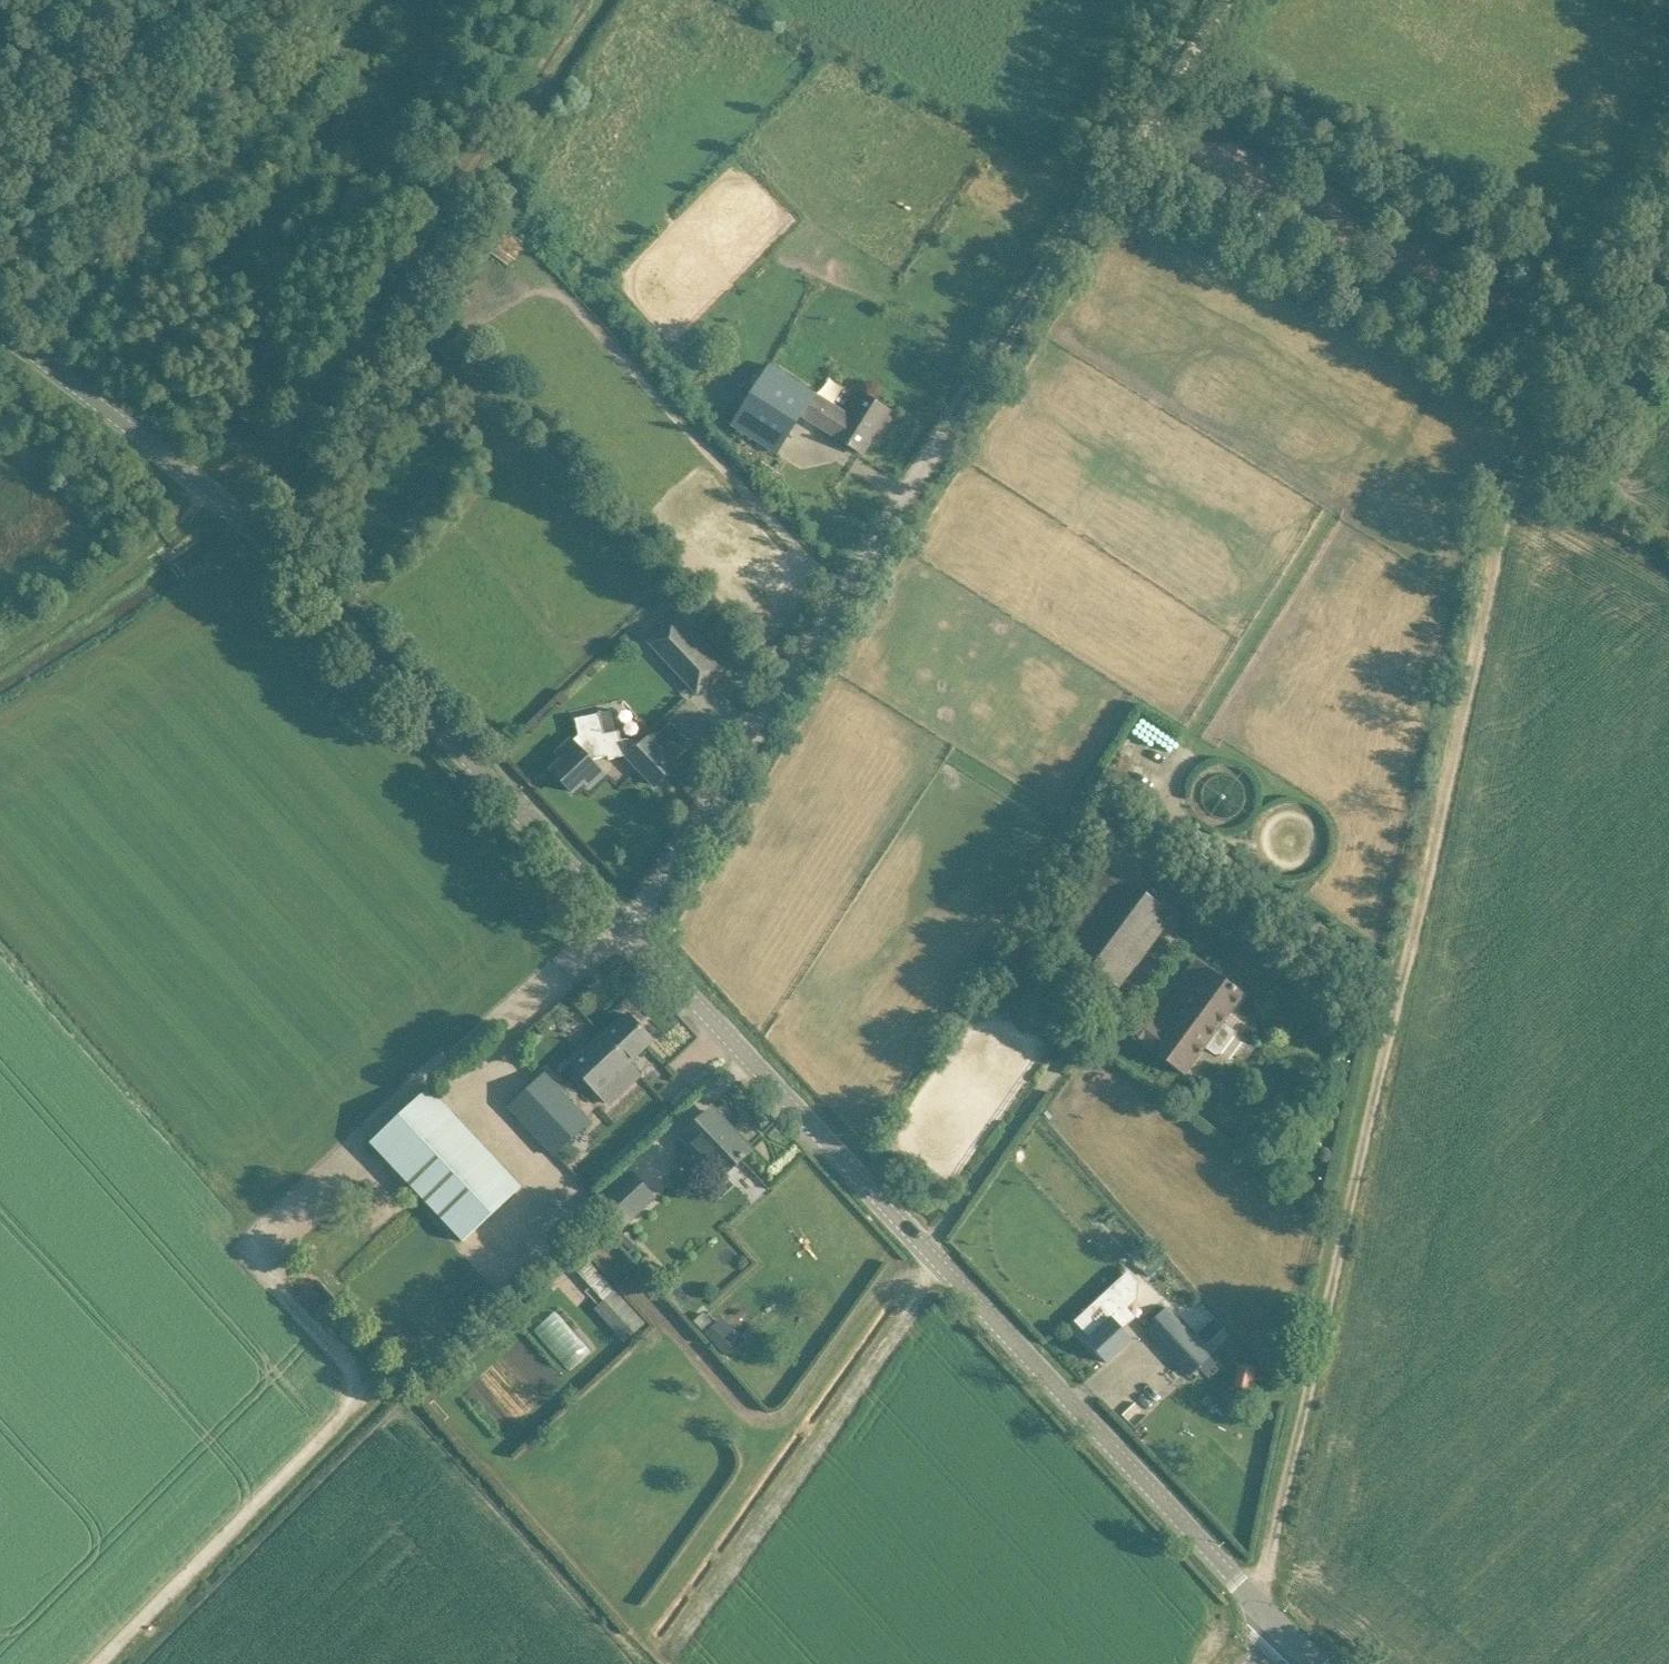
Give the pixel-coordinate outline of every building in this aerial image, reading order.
[(893,413),(875,401),(863,394),(848,417),(814,396),(815,394),(770,366),(732,426),(777,454),(802,415),(835,436),(835,437),(862,454),(875,432),(880,434),(893,413)] [(660,633),(650,642),(691,686),(701,677),(710,687),(728,670),(675,613),(657,630),(660,633)] [(579,734),(571,740),(560,751),(566,757),(552,771),(572,792),(598,768),(592,762),(595,759),(608,756),(609,760),(624,756),(629,758),(655,785),(675,767),(646,736),(640,741),(625,738),(622,740),(620,729),(604,733),(599,713),(575,718),(579,734)] [(1147,728),(1135,758),(1155,766),(1167,736),(1147,728)] [(1119,806),(1112,817),(1126,826),(1133,815),(1119,806)] [(1119,987),(1164,926),(1167,922),(1159,916),(1164,909),(1149,898),(1112,871),(1059,943),(1119,987)] [(1145,1014),(1130,1035),(1184,1075),(1204,1048),(1215,1055),(1222,1055),(1235,1037),(1233,1029),(1223,1022),(1244,994),(1197,959),(1176,988),(1178,989),(1154,1021),(1145,1014)] [(599,1093),(610,1104),(624,1091),(640,1076),(630,1064),(631,1064),(629,1062),(652,1040),(628,1014),(605,1036),(603,1034),(587,1050),(571,1064),(599,1094),(599,1093)] [(528,1055),(518,1064),(531,1078),(541,1069),(528,1055)] [(509,1108),(555,1155),(591,1122),(545,1073),(509,1108)] [(429,1088),(370,1143),(464,1242),(521,1186),(429,1088)] [(709,1111),(682,1136),(694,1149),(719,1175),(722,1178),(751,1151),(732,1131),(729,1133),(709,1111)] [(632,1172),(599,1203),(622,1228),(655,1197),(632,1172)] [(629,1249),(637,1242),(627,1231),(619,1238),(629,1249)] [(1140,1267),(1149,1276),(1162,1264),(1153,1255),(1140,1267)] [(585,1257),(574,1268),(633,1333),(645,1323),(585,1257)] [(1181,1282),(1171,1291),(1183,1303),(1192,1295),(1181,1282)] [(512,1283),(501,1294),(510,1303),(521,1292),(512,1283)] [(593,1326),(560,1289),(545,1302),(580,1340),(593,1326)] [(1086,1341),(1106,1363),(1131,1339),(1121,1328),(1133,1317),(1123,1307),(1086,1341)] [(1189,1377),(1211,1356),(1167,1307),(1143,1329),(1189,1377)] [(703,1312),(694,1320),(706,1332),(714,1324),(703,1312)] [(569,1350),(535,1314),(523,1325),(557,1362),(569,1350)] [(719,1321),(706,1333),(728,1355),(740,1344),(719,1321)] [(544,1370),(512,1336),(500,1347),(532,1382),(544,1370)] [(1212,1356),(1198,1369),(1204,1375),(1218,1363),(1212,1356)] [(523,1398),(487,1359),(474,1370),(510,1410),(523,1398)] [(1250,1390),(1255,1368),(1239,1364),(1234,1387),(1250,1390)]
